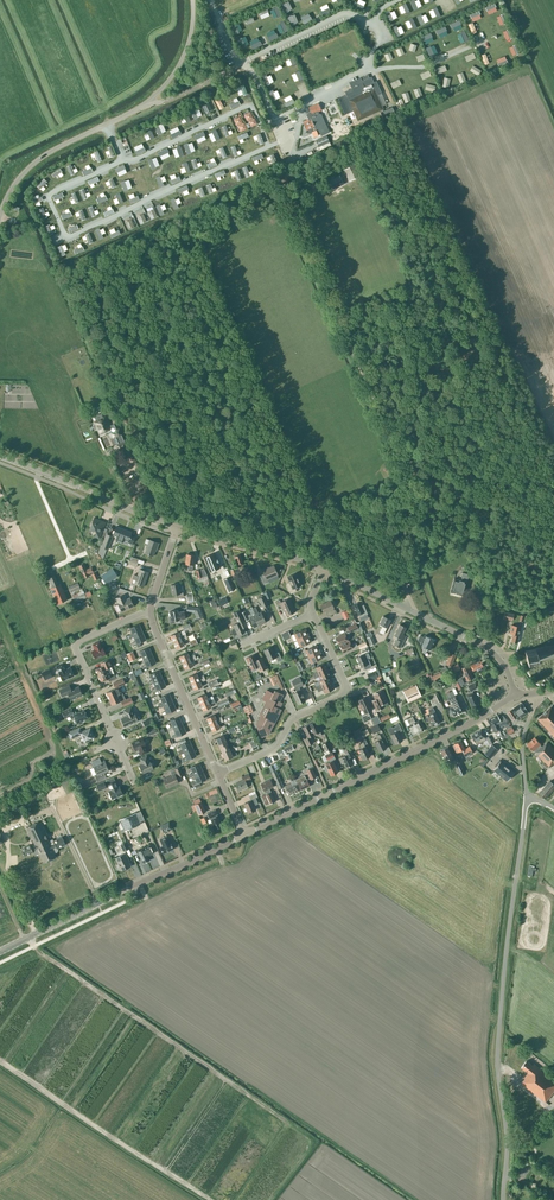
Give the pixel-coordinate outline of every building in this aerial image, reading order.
[(496,8),(494,4),(486,8),(485,8),(487,12),(496,8)] [(259,12),(261,21),(267,19),(265,11),(259,12)] [(307,13),(302,15),(305,22),(310,20),(307,13)] [(461,25),(459,20),(451,24),(450,25),(452,30),(461,25)] [(236,32),(239,27),(233,23),(231,28),(236,32)] [(477,33),(472,24),(468,25),(472,35),(477,33)] [(445,28),(445,27),(436,31),(435,31),(438,36),(447,32),(445,28)] [(513,39),(509,29),(503,32),(507,42),(513,39)] [(269,40),(274,38),(270,30),(265,32),(269,40)] [(432,38),(430,33),(421,37),(422,38),(423,42),(432,38)] [(519,54),(516,45),(509,48),(513,57),(519,54)] [(434,56),(430,47),(426,48),(426,51),(430,59),(433,58),(434,56)] [(297,50),(295,57),(301,59),(303,53),(297,50)] [(485,54),(481,56),(485,66),(489,64),(485,54)] [(468,59),(470,65),(477,62),(475,56),(468,59)] [(508,64),(505,57),(496,61),(499,68),(508,64)] [(299,63),(301,71),(308,69),(306,62),(299,63)] [(423,75),(426,82),(432,79),(430,73),(423,75)] [(299,76),(293,77),(295,85),(301,84),(299,76)] [(362,81),(361,77),(349,83),(352,89),(353,88),(354,91),(353,91),(353,92),(351,93),(350,92),(347,94),(338,99),(345,114),(353,111),(358,120),(383,109),(377,95),(381,93),(377,84),(374,86),(373,83),(374,83),(371,77),(362,81)] [(390,92),(392,98),(399,95),(397,89),(390,92)] [(217,97),(213,99),(220,115),(225,113),(224,112),(229,109),(226,105),(234,101),(229,92),(223,95),(222,95),(218,97),(223,106),(222,106),(217,97)] [(206,100),(199,104),(204,113),(211,110),(206,100)] [(318,112),(322,110),(319,103),(309,107),(311,113),(306,115),(308,119),(302,122),(306,130),(312,128),(314,131),(312,132),(314,137),(318,135),(317,133),(319,132),(321,136),(329,133),(321,114),(319,114),(318,112)] [(389,109),(381,113),(383,118),(391,114),(389,109)] [(242,115),(245,121),(252,118),(249,112),(242,115)] [(178,117),(172,119),(176,128),(182,126),(178,117)] [(239,117),(232,119),(234,126),(241,123),(239,117)] [(249,128),(255,125),(252,118),(246,121),(249,128)] [(158,122),(154,124),(158,134),(162,132),(158,122)] [(226,124),(222,126),(225,135),(230,133),(226,124)] [(242,124),(236,126),(238,132),(245,130),(242,124)] [(146,128),(150,138),(154,136),(150,126),(146,128)] [(180,128),(170,132),(172,137),(181,132),(180,128)] [(216,128),(211,130),(216,139),(220,137),(216,128)] [(203,129),(194,134),(196,138),(205,133),(203,129)] [(247,131),(237,135),(239,139),(248,135),(247,131)] [(316,140),(320,151),(331,146),(326,135),(316,140)] [(188,141),(183,143),(187,153),(192,151),(188,141)] [(144,146),(134,150),(137,155),(146,151),(144,146)] [(223,146),(218,148),(222,157),(227,155),(223,146)] [(167,148),(157,152),(159,156),(169,152),(167,148)] [(97,150),(93,151),(97,162),(102,160),(97,150)] [(152,157),(147,159),(151,168),(156,166),(152,157)] [(75,160),(71,162),(76,171),(79,169),(75,160)] [(256,171),(260,168),(256,161),(252,163),(256,171)] [(361,175),(355,164),(344,170),(349,181),(361,175)] [(61,166),(65,177),(69,175),(65,165),(61,166)] [(91,166),(81,171),(83,175),(93,171),(91,166)] [(235,168),(230,170),(234,183),(240,180),(235,168)] [(54,170),(49,172),(54,182),(59,179),(54,170)] [(221,182),(227,181),(223,171),(218,173),(221,182)] [(107,175),(103,177),(107,187),(111,186),(107,175)] [(138,177),(143,188),(146,186),(142,175),(138,177)] [(160,175),(155,177),(160,186),(164,184),(160,175)] [(179,175),(169,179),(171,183),(181,179),(179,175)] [(333,189),(344,184),(340,175),(329,181),(333,189)] [(87,196),(92,193),(88,183),(82,185),(87,196)] [(199,187),(202,195),(208,193),(205,185),(199,187)] [(72,189),(76,202),(81,200),(77,188),(72,189)] [(118,204),(129,201),(126,189),(119,191),(120,193),(110,196),(112,201),(109,202),(111,209),(119,207),(118,204)] [(61,194),(69,211),(74,208),(66,191),(61,194)] [(96,200),(101,213),(105,212),(100,199),(96,200)] [(41,204),(45,215),(50,214),(46,202),(41,204)] [(147,220),(154,218),(151,210),(145,211),(147,220)] [(68,214),(73,226),(80,224),(75,211),(68,214)] [(140,214),(133,217),(137,225),(143,222),(140,214)] [(130,229),(128,220),(122,221),(124,230),(130,229)] [(116,235),(121,234),(118,222),(113,223),(116,235)] [(49,224),(45,225),(49,237),(53,236),(49,224)] [(106,242),(112,239),(107,228),(101,231),(106,242)] [(93,245),(100,242),(96,231),(92,233),(94,239),(91,240),(93,245)] [(85,249),(89,247),(84,234),(80,236),(85,249)] [(75,254),(79,252),(74,241),(70,242),(75,254)] [(64,258),(68,257),(62,245),(58,247),(64,258)] [(119,429),(116,430),(114,424),(108,426),(104,417),(95,421),(100,434),(101,434),(100,434),(109,429),(119,450),(126,447),(119,429)] [(133,467),(128,470),(135,485),(140,483),(133,467)] [(363,510),(352,514),(354,518),(365,514),(363,510)] [(96,532),(94,536),(99,538),(106,522),(94,517),(89,529),(96,532)] [(116,526),(113,535),(117,536),(116,539),(123,542),(124,539),(128,541),(127,542),(132,544),(135,537),(131,535),(132,532),(116,526)] [(112,536),(106,534),(101,547),(106,549),(112,536)] [(153,556),(155,548),(156,549),(158,543),(150,540),(145,553),(153,556)] [(192,571),(193,565),(194,555),(191,555),(191,554),(188,553),(188,554),(187,554),(185,564),(189,565),(188,571),(192,571)] [(214,553),(203,558),(209,572),(220,567),(218,562),(217,559),(216,559),(214,553)] [(240,554),(234,556),(239,569),(244,567),(240,554)] [(93,571),(92,567),(86,569),(83,563),(84,563),(78,565),(78,566),(79,566),(84,578),(89,576),(88,574),(93,571)] [(264,584),(269,582),(268,579),(277,574),(273,565),(262,570),(263,574),(260,575),(264,584)] [(106,584),(118,576),(112,568),(101,576),(106,584)] [(204,584),(209,583),(208,576),(206,572),(204,568),(200,569),(196,571),(196,576),(196,578),(198,578),(199,582),(203,581),(204,584)] [(134,584),(143,587),(148,572),(140,569),(137,575),(134,574),(132,579),(136,580),(134,584)] [(227,570),(221,572),(227,584),(233,582),(227,570)] [(290,583),(287,584),(290,592),(290,594),(297,591),(296,589),(295,588),(301,585),(296,573),(288,577),(290,583)] [(462,573),(460,576),(462,577),(461,580),(454,578),(450,591),(463,595),(467,582),(468,578),(469,574),(462,573)] [(60,584),(58,585),(54,576),(49,578),(53,587),(51,588),(56,602),(66,598),(60,584)] [(78,583),(69,587),(71,593),(80,589),(78,583)] [(183,592),(180,592),(178,583),(171,585),(173,595),(176,594),(177,597),(183,596),(183,592)] [(84,593),(82,588),(80,590),(81,592),(72,595),(75,603),(86,598),(84,593)] [(124,597),(125,593),(118,590),(117,593),(112,595),(114,599),(118,598),(120,602),(118,603),(121,611),(133,606),(130,598),(125,600),(124,597)] [(258,598),(263,608),(269,606),(264,596),(258,598)] [(275,602),(279,609),(283,608),(286,615),(295,611),(289,598),(281,602),(279,600),(275,602)] [(335,609),(334,610),(333,608),(334,608),(330,601),(320,605),(323,612),(326,611),(327,613),(326,613),(328,616),(337,612),(335,609)] [(359,602),(354,605),(358,615),(359,617),(368,614),(366,611),(363,604),(361,605),(359,602)] [(260,625),(266,622),(261,612),(258,613),(255,607),(252,609),(260,625)] [(248,615),(253,628),(260,625),(252,609),(249,610),(251,613),(248,615)] [(170,617),(169,617),(170,623),(175,622),(174,621),(179,620),(179,619),(182,618),(182,619),(186,618),(185,612),(184,611),(177,612),(177,610),(169,611),(170,617)] [(233,625),(235,628),(232,629),(231,631),(233,635),(234,635),(237,634),(238,635),(245,632),(243,628),(247,626),(239,610),(233,613),(237,623),(233,625)] [(341,612),(345,620),(350,617),(346,610),(341,612)] [(505,612),(503,619),(512,621),(514,614),(505,612)] [(383,634),(387,627),(386,627),(390,619),(383,616),(379,624),(383,625),(379,632),(383,634)] [(361,621),(357,623),(361,632),(365,630),(361,621)] [(128,635),(129,638),(133,636),(142,632),(139,624),(130,628),(132,634),(128,635)] [(356,624),(348,627),(350,632),(358,628),(356,624)] [(405,627),(405,626),(403,625),(403,626),(400,624),(394,635),(398,637),(394,645),(400,648),(406,636),(402,634),(406,627),(405,627)] [(517,642),(519,634),(521,626),(512,624),(510,632),(513,633),(511,641),(517,642)] [(293,638),(295,637),(297,640),(308,635),(305,629),(294,634),(291,635),(293,638)] [(288,631),(281,635),(284,640),(291,637),(288,631)] [(133,636),(135,641),(131,643),(132,645),(136,644),(146,640),(142,632),(133,636)] [(186,636),(185,634),(181,635),(182,636),(180,637),(178,632),(171,635),(174,642),(186,636)] [(350,635),(348,632),(345,633),(335,638),(338,645),(348,640),(346,637),(350,635)] [(308,635),(297,640),(300,647),(311,642),(308,635)] [(425,654),(427,648),(430,650),(435,640),(424,635),(423,637),(420,635),(417,640),(421,642),(420,645),(423,646),(422,648),(423,649),(422,652),(425,654)] [(183,640),(187,639),(186,636),(174,642),(176,648),(184,645),(181,640),(183,639),(183,640)] [(105,654),(102,646),(101,647),(99,641),(92,644),(95,650),(91,651),(93,655),(93,656),(94,656),(95,659),(105,654)] [(355,643),(351,645),(349,641),(340,645),(343,652),(357,646),(355,643)] [(320,652),(317,645),(305,650),(308,657),(320,652)] [(535,648),(535,649),(525,650),(527,662),(537,660),(553,657),(553,645),(535,648)] [(279,652),(275,654),(272,646),(264,650),(268,660),(276,657),(278,662),(282,660),(279,652)] [(152,655),(149,647),(140,651),(142,657),(138,658),(139,661),(143,659),(152,655)] [(55,652),(49,653),(50,658),(44,659),(45,664),(57,662),(55,652)] [(323,658),(320,652),(308,657),(311,663),(323,658)] [(195,657),(194,655),(190,656),(191,657),(189,658),(187,653),(180,656),(183,662),(195,657)] [(450,653),(446,664),(451,666),(455,654),(450,653)] [(266,668),(263,661),(259,663),(255,654),(246,658),(251,669),(257,667),(259,671),(266,668)] [(156,663),(152,655),(143,659),(145,664),(141,666),(143,669),(146,667),(147,667),(156,663)] [(368,659),(365,660),(363,655),(356,658),(361,667),(363,666),(365,670),(371,667),(368,659)] [(192,661),(196,659),(195,657),(183,662),(185,669),(193,666),(190,661),(192,660),(192,661)] [(108,671),(107,668),(112,666),(109,659),(101,662),(103,666),(96,669),(98,675),(108,671)] [(480,661),(470,665),(471,666),(468,668),(467,665),(461,668),(467,681),(473,678),(470,672),(482,666),(480,661)] [(56,666),(62,681),(74,676),(70,667),(66,669),(63,663),(56,666)] [(328,669),(325,663),(315,667),(317,671),(312,673),(314,676),(328,669)] [(52,674),(49,669),(41,672),(44,678),(52,674)] [(319,676),(321,679),(321,680),(328,676),(331,675),(328,669),(314,676),(315,678),(319,676)] [(378,669),(367,674),(370,681),(381,676),(378,669)] [(163,678),(159,670),(150,675),(152,680),(148,682),(149,684),(153,682),(163,678)] [(114,673),(110,674),(108,671),(98,675),(101,681),(108,678),(110,681),(116,678),(114,673)] [(392,682),(391,679),(390,679),(388,672),(385,674),(383,675),(385,681),(386,680),(387,684),(392,682)] [(204,678),(203,675),(199,677),(200,678),(198,678),(196,673),(189,677),(192,683),(204,678)] [(431,676),(433,681),(440,678),(438,673),(431,676)] [(276,674),(269,678),(273,685),(278,683),(281,690),(283,688),(276,675),(276,674)] [(331,682),(328,676),(321,680),(321,679),(319,680),(320,684),(316,686),(317,689),(331,682)] [(300,690),(299,687),(303,685),(300,677),(292,681),(295,688),(297,692),(293,693),(298,704),(305,701),(300,690)] [(166,686),(163,678),(153,682),(155,688),(151,689),(153,692),(157,690),(166,686)] [(205,680),(204,678),(192,683),(194,690),(202,687),(199,682),(201,681),(201,682),(205,680)] [(122,693),(121,688),(120,686),(125,684),(123,679),(113,683),(115,688),(116,688),(106,693),(109,699),(122,693)] [(229,679),(221,683),(223,687),(232,684),(229,679)] [(472,707),(478,704),(472,691),(478,687),(475,681),(467,685),(471,693),(467,695),(472,707)] [(325,693),(334,689),(331,682),(317,689),(318,692),(323,690),(325,693)] [(78,686),(71,690),(69,685),(59,689),(62,697),(68,694),(71,700),(82,695),(78,686)] [(403,691),(408,702),(421,696),(416,685),(403,691)] [(256,724),(261,737),(271,733),(270,731),(273,726),(282,709),(280,708),(282,705),(280,701),(283,694),(274,690),(273,693),(266,690),(261,700),(265,701),(259,714),(261,715),(257,722),(257,721),(256,724)] [(382,707),(388,705),(382,690),(374,694),(376,699),(373,700),(374,703),(377,710),(382,708),(382,707)] [(449,710),(449,712),(450,715),(452,715),(453,714),(454,716),(463,711),(460,703),(459,703),(458,701),(456,695),(455,695),(453,691),(446,694),(448,698),(451,705),(452,707),(450,708),(451,709),(449,710)] [(125,700),(124,697),(122,693),(109,699),(111,705),(121,701),(123,706),(133,702),(131,697),(125,700)] [(173,702),(169,694),(160,698),(162,703),(158,705),(159,707),(163,706),(173,702)] [(214,698),(213,696),(208,698),(209,698),(207,699),(205,694),(198,697),(201,704),(214,698)] [(430,700),(433,706),(439,703),(436,697),(435,694),(428,697),(430,700)] [(362,709),(364,713),(361,715),(364,722),(365,725),(372,721),(371,719),(372,719),(368,712),(372,710),(366,697),(358,700),(360,704),(359,705),(362,710),(362,709)] [(215,702),(214,698),(201,704),(203,710),(211,707),(209,705),(215,702)] [(228,699),(217,704),(218,708),(230,703),(228,699)] [(233,707),(237,705),(239,708),(242,707),(239,699),(231,702),(233,707)] [(167,713),(176,709),(173,702),(163,706),(165,711),(162,712),(163,715),(166,713),(167,713)] [(521,702),(511,709),(507,712),(514,722),(522,716),(528,712),(521,702)] [(553,736),(553,707),(552,706),(552,705),(538,719),(553,736)] [(64,717),(73,713),(71,707),(62,711),(64,717)] [(126,716),(121,719),(124,727),(138,721),(134,713),(131,707),(123,710),(126,716)] [(432,708),(429,710),(431,714),(427,715),(427,717),(426,717),(425,719),(426,721),(428,722),(430,721),(432,726),(440,722),(436,715),(435,715),(434,712),(432,708)] [(77,723),(83,721),(82,720),(88,718),(84,710),(77,713),(73,714),(75,719),(74,720),(75,722),(77,722),(77,723)] [(388,714),(380,718),(381,722),(390,717),(388,714)] [(222,719),(221,717),(217,718),(218,719),(216,720),(214,715),(207,718),(209,725),(222,719)] [(499,719),(497,715),(493,718),(498,728),(504,725),(506,729),(509,727),(506,720),(503,717),(499,719)] [(419,721),(415,722),(412,716),(407,719),(409,725),(407,726),(412,736),(423,730),(419,721)] [(183,725),(179,717),(170,721),(172,727),(168,728),(169,731),(173,729),(183,725)] [(494,740),(502,736),(500,732),(498,728),(493,718),(488,720),(494,731),(490,733),(491,734),(494,740)] [(219,723),(223,721),(222,719),(209,725),(212,731),(220,728),(217,723),(219,722),(219,723)] [(322,735),(315,721),(309,724),(314,735),(317,733),(319,737),(322,735)] [(395,743),(395,744),(402,741),(398,732),(402,730),(399,723),(395,725),(396,726),(392,728),(391,727),(387,729),(392,738),(391,738),(391,740),(393,743),(394,744),(395,743)] [(309,724),(303,727),(307,737),(304,739),(308,746),(314,743),(310,736),(314,735),(309,724)] [(381,730),(378,724),(370,728),(373,734),(381,730)] [(186,733),(183,725),(173,729),(176,734),(172,736),(173,738),(177,737),(186,733)] [(234,727),(227,730),(229,733),(236,730),(235,730),(237,729),(237,730),(241,728),(239,725),(234,727)] [(146,731),(148,736),(157,732),(155,727),(146,731)] [(506,730),(509,735),(514,732),(511,727),(506,730)] [(82,731),(80,728),(68,733),(71,738),(78,735),(82,744),(84,742),(92,739),(93,739),(94,736),(93,735),(90,728),(82,731)] [(359,729),(352,732),(354,736),(357,741),(361,739),(362,742),(359,743),(360,745),(359,745),(361,749),(358,750),(360,754),(359,755),(361,760),(363,759),(370,756),(365,747),(364,744),(367,743),(364,738),(361,732),(359,729)] [(484,737),(480,730),(471,735),(474,742),(475,742),(476,744),(485,739),(484,737)] [(378,740),(374,742),(379,751),(386,748),(380,734),(376,736),(378,740)] [(486,737),(489,744),(494,741),(494,740),(491,734),(486,737)] [(216,739),(219,746),(227,742),(227,743),(231,741),(230,738),(226,740),(224,735),(216,739)] [(534,750),(536,752),(544,762),(541,765),(545,769),(548,766),(549,766),(553,762),(553,749),(547,742),(540,749),(538,746),(541,744),(535,737),(527,744),(533,751),(534,750)] [(132,743),(135,751),(139,749),(141,755),(148,752),(145,746),(146,746),(142,738),(132,743)] [(180,754),(184,752),(193,748),(189,740),(186,742),(185,738),(179,741),(181,744),(180,744),(182,750),(179,751),(180,754)] [(454,744),(453,745),(456,753),(462,750),(465,758),(470,755),(469,754),(472,752),(469,746),(465,748),(461,740),(454,743),(454,744)] [(258,747),(256,741),(250,743),(253,750),(258,747)] [(327,741),(323,743),(327,751),(328,753),(332,751),(331,749),(327,741)] [(227,742),(219,746),(222,753),(230,749),(230,750),(234,748),(233,745),(229,747),(227,743),(227,742)] [(492,744),(484,754),(490,758),(497,749),(492,744)] [(338,758),(341,764),(343,763),(346,768),(352,764),(349,757),(353,755),(348,746),(343,749),(345,755),(338,758)] [(452,756),(448,747),(440,750),(445,759),(448,758),(451,762),(454,761),(452,756)] [(184,752),(186,757),(182,759),(183,761),(187,760),(196,756),(193,748),(184,752)] [(232,754),(230,750),(230,749),(222,753),(225,760),(233,756),(233,757),(237,755),(236,752),(232,754)] [(277,752),(280,760),(285,758),(281,750),(277,752)] [(328,760),(330,762),(326,764),(326,765),(325,766),(324,767),(326,772),(328,772),(329,772),(331,776),(338,772),(333,762),(336,760),(332,752),(325,755),(327,760),(328,760)] [(507,765),(513,765),(513,754),(503,755),(504,762),(507,762),(507,765)] [(153,768),(150,761),(149,761),(147,755),(140,758),(142,764),(139,765),(142,773),(153,768)] [(103,759),(104,761),(101,763),(94,767),(97,774),(94,775),(97,782),(106,778),(104,772),(108,770),(107,766),(104,759),(103,759)] [(514,773),(500,761),(493,770),(506,782),(514,773)] [(203,771),(199,763),(190,767),(193,773),(189,775),(190,777),(194,775),(203,771)] [(273,764),(269,766),(272,772),(279,789),(283,787),(276,771),(273,764)] [(460,764),(456,766),(461,775),(464,773),(460,764)] [(167,787),(178,783),(177,779),(178,777),(183,775),(179,767),(170,771),(172,775),(163,779),(167,787)] [(312,767),(306,770),(311,779),(316,777),(312,767)] [(206,779),(203,771),(194,775),(196,781),(192,782),(193,785),(197,783),(206,779)] [(45,783),(49,790),(61,784),(67,794),(72,791),(63,774),(45,783)] [(247,787),(248,787),(245,781),(250,779),(248,775),(242,777),(243,780),(235,783),(238,791),(239,791),(247,787)] [(307,779),(306,779),(304,775),(296,779),(300,790),(310,786),(307,779)] [(115,781),(113,777),(104,781),(96,784),(99,791),(107,788),(105,785),(108,785),(110,790),(108,791),(112,799),(123,794),(119,786),(117,787),(116,785),(117,785),(115,781)] [(294,777),(290,779),(291,783),(285,786),(289,795),(299,790),(295,781),(294,777)] [(537,777),(532,783),(534,785),(540,779),(537,777)] [(266,805),(269,804),(275,801),(269,788),(273,786),(270,779),(261,784),(263,790),(264,790),(266,795),(262,796),(266,805)] [(539,793),(545,798),(553,788),(553,784),(550,780),(539,793)] [(255,809),(253,805),(258,803),(255,797),(257,797),(256,793),(249,796),(251,801),(244,804),(248,813),(249,813),(249,814),(250,814),(253,813),(253,812),(253,811),(256,810),(255,809)] [(193,801),(195,805),(192,806),(194,811),(196,810),(199,815),(206,812),(199,798),(193,801)] [(209,818),(211,817),(212,819),(208,820),(211,826),(212,826),(215,830),(222,827),(217,816),(217,815),(217,814),(215,810),(207,814),(209,818)] [(136,812),(120,819),(125,831),(141,824),(136,812)] [(56,857),(54,853),(57,852),(58,850),(57,848),(66,844),(62,837),(53,841),(54,843),(50,845),(48,842),(49,842),(39,821),(31,825),(33,828),(34,828),(50,860),(56,857)] [(160,826),(164,833),(172,829),(169,822),(160,826)] [(36,855),(39,853),(44,863),(50,860),(34,828),(33,828),(31,825),(27,827),(35,844),(31,846),(30,845),(21,849),(24,856),(33,852),(34,854),(36,855)] [(163,854),(173,849),(170,842),(167,836),(160,839),(163,846),(160,847),(163,854)] [(126,842),(121,844),(124,851),(129,848),(126,842)] [(137,850),(143,863),(150,860),(148,856),(153,853),(149,845),(144,847),(137,850)] [(128,859),(126,853),(115,858),(121,871),(131,866),(128,859)] [(536,871),(537,861),(533,861),(533,858),(529,857),(528,871),(536,871)] [(533,1064),(527,1059),(522,1066),(529,1071),(525,1077),(526,1077),(523,1082),(547,1100),(553,1092),(553,1077),(535,1062),(533,1064)]
